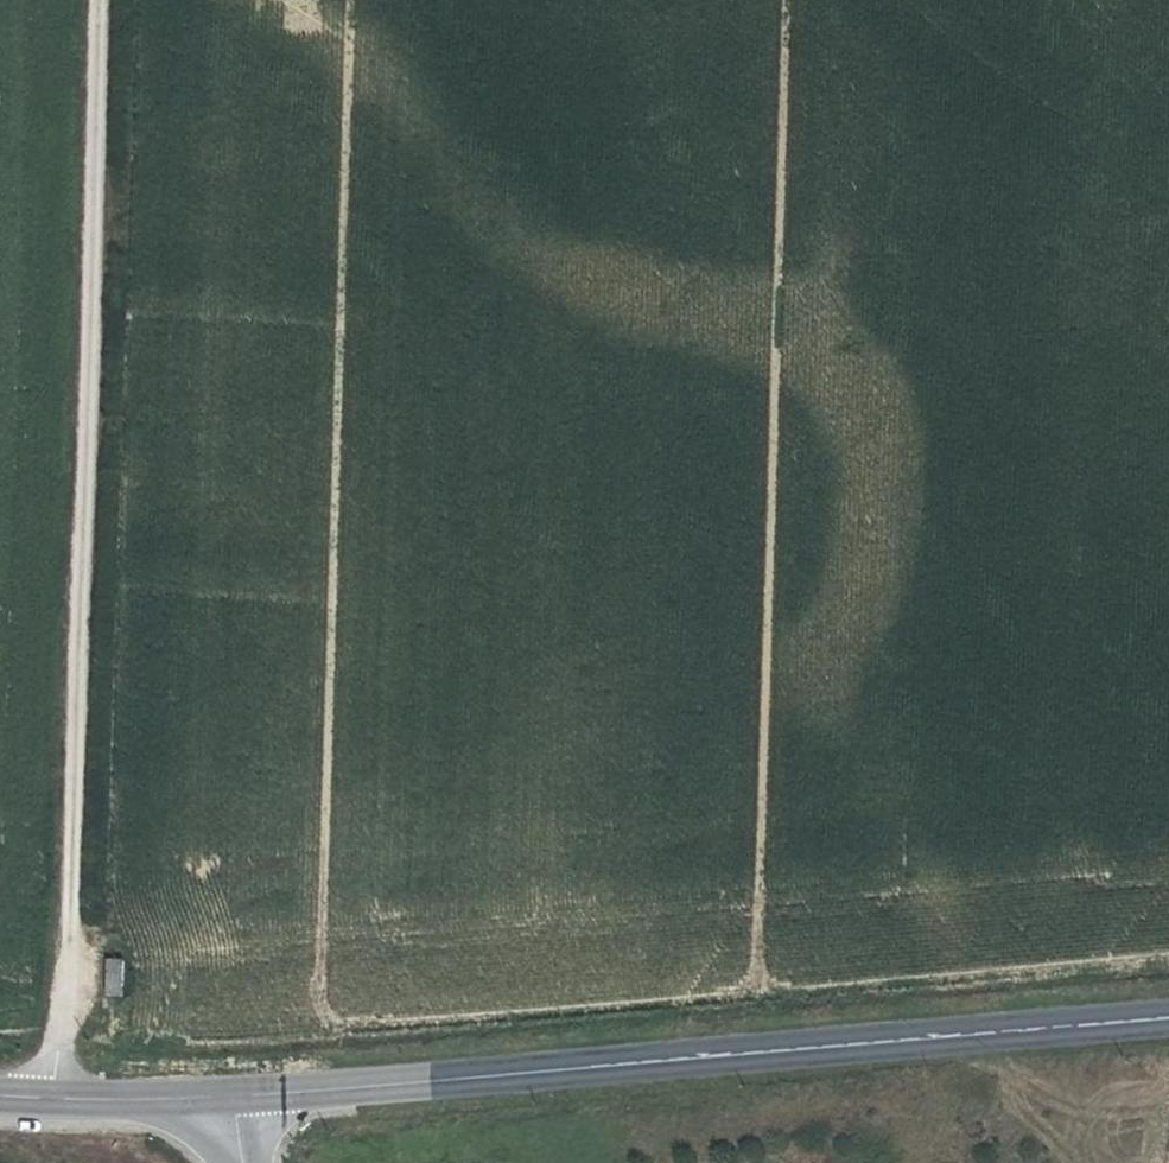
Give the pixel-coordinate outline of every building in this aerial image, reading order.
[(107,996),(125,997),(127,963),(108,963),(107,996)]
